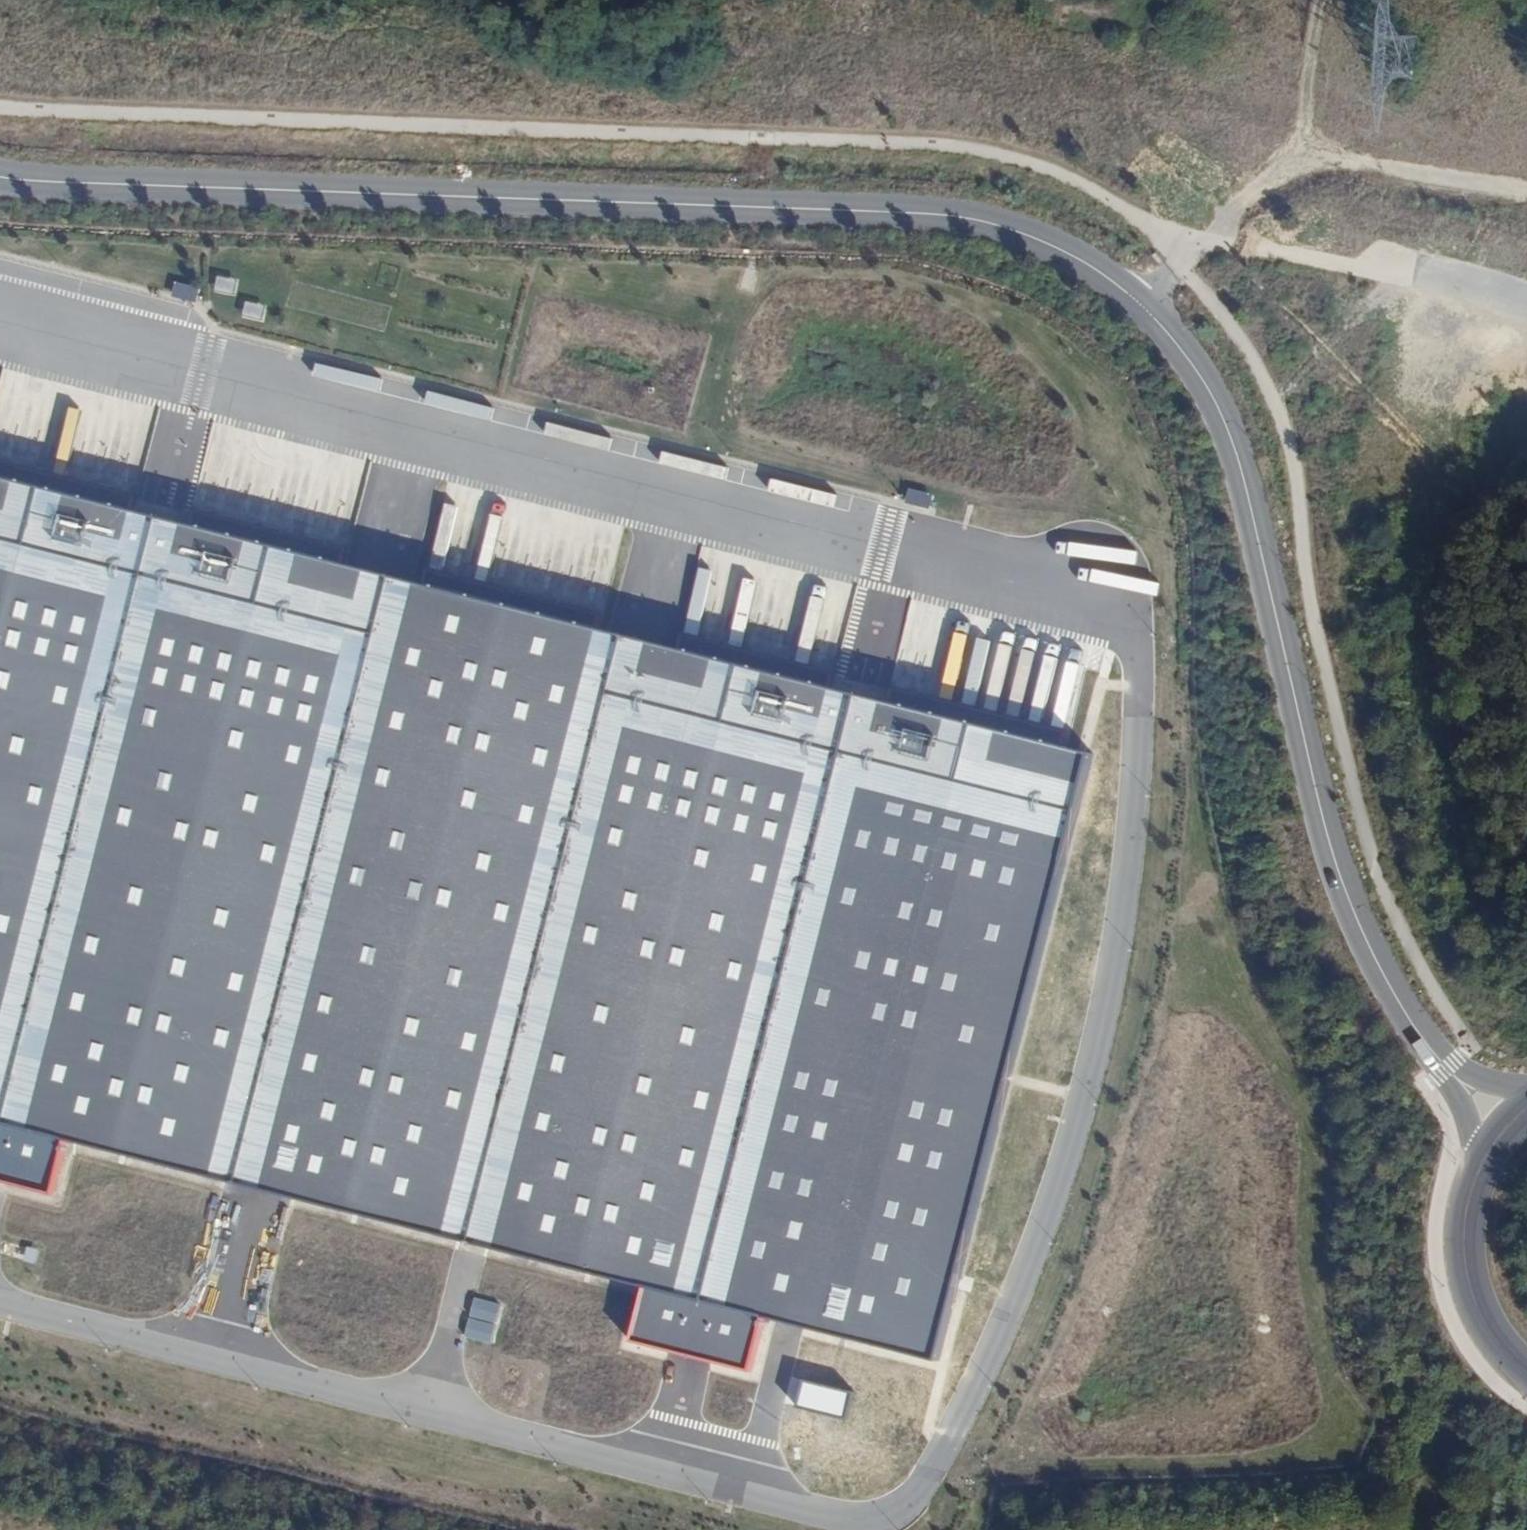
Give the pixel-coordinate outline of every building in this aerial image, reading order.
[(12,1175),(53,1186),(67,1129),(228,1170),(300,1188),(460,1228),(493,1237),(642,1275),(628,1330),(670,1341),(721,1354),(747,1361),(761,1305),(933,1348),(1086,747),(823,680),(827,664),(677,626),(673,642),(591,621),(595,606),(421,562),(417,577),(335,557),(339,540),(188,502),(184,518),(127,504),(131,487),(0,454),(0,1172),(12,1175)]
